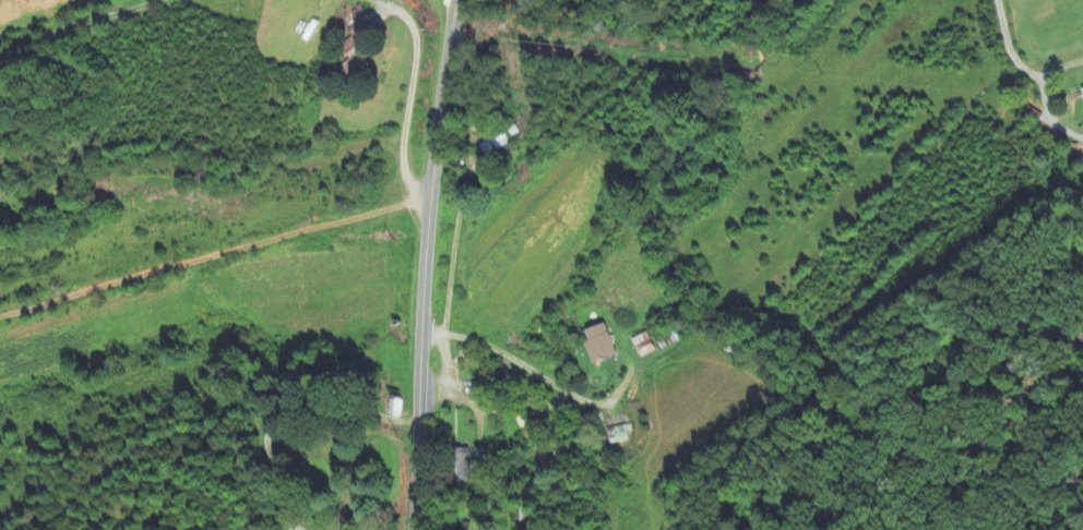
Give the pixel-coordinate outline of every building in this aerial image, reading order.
[(584,329),(604,322),(616,352),(592,362),(583,341),(588,339),(584,329)] [(657,353),(651,334),(634,339),(641,359),(657,353)] [(389,397),(402,399),(400,415),(386,413),(389,397)] [(526,418),(540,418),(542,427),(526,429),(526,418)] [(613,444),(626,443),(625,427),(612,429),(613,444)] [(473,445),(485,444),(485,459),(473,459),(473,445)] [(521,528),(533,527),(531,511),(519,513),(521,528)]
